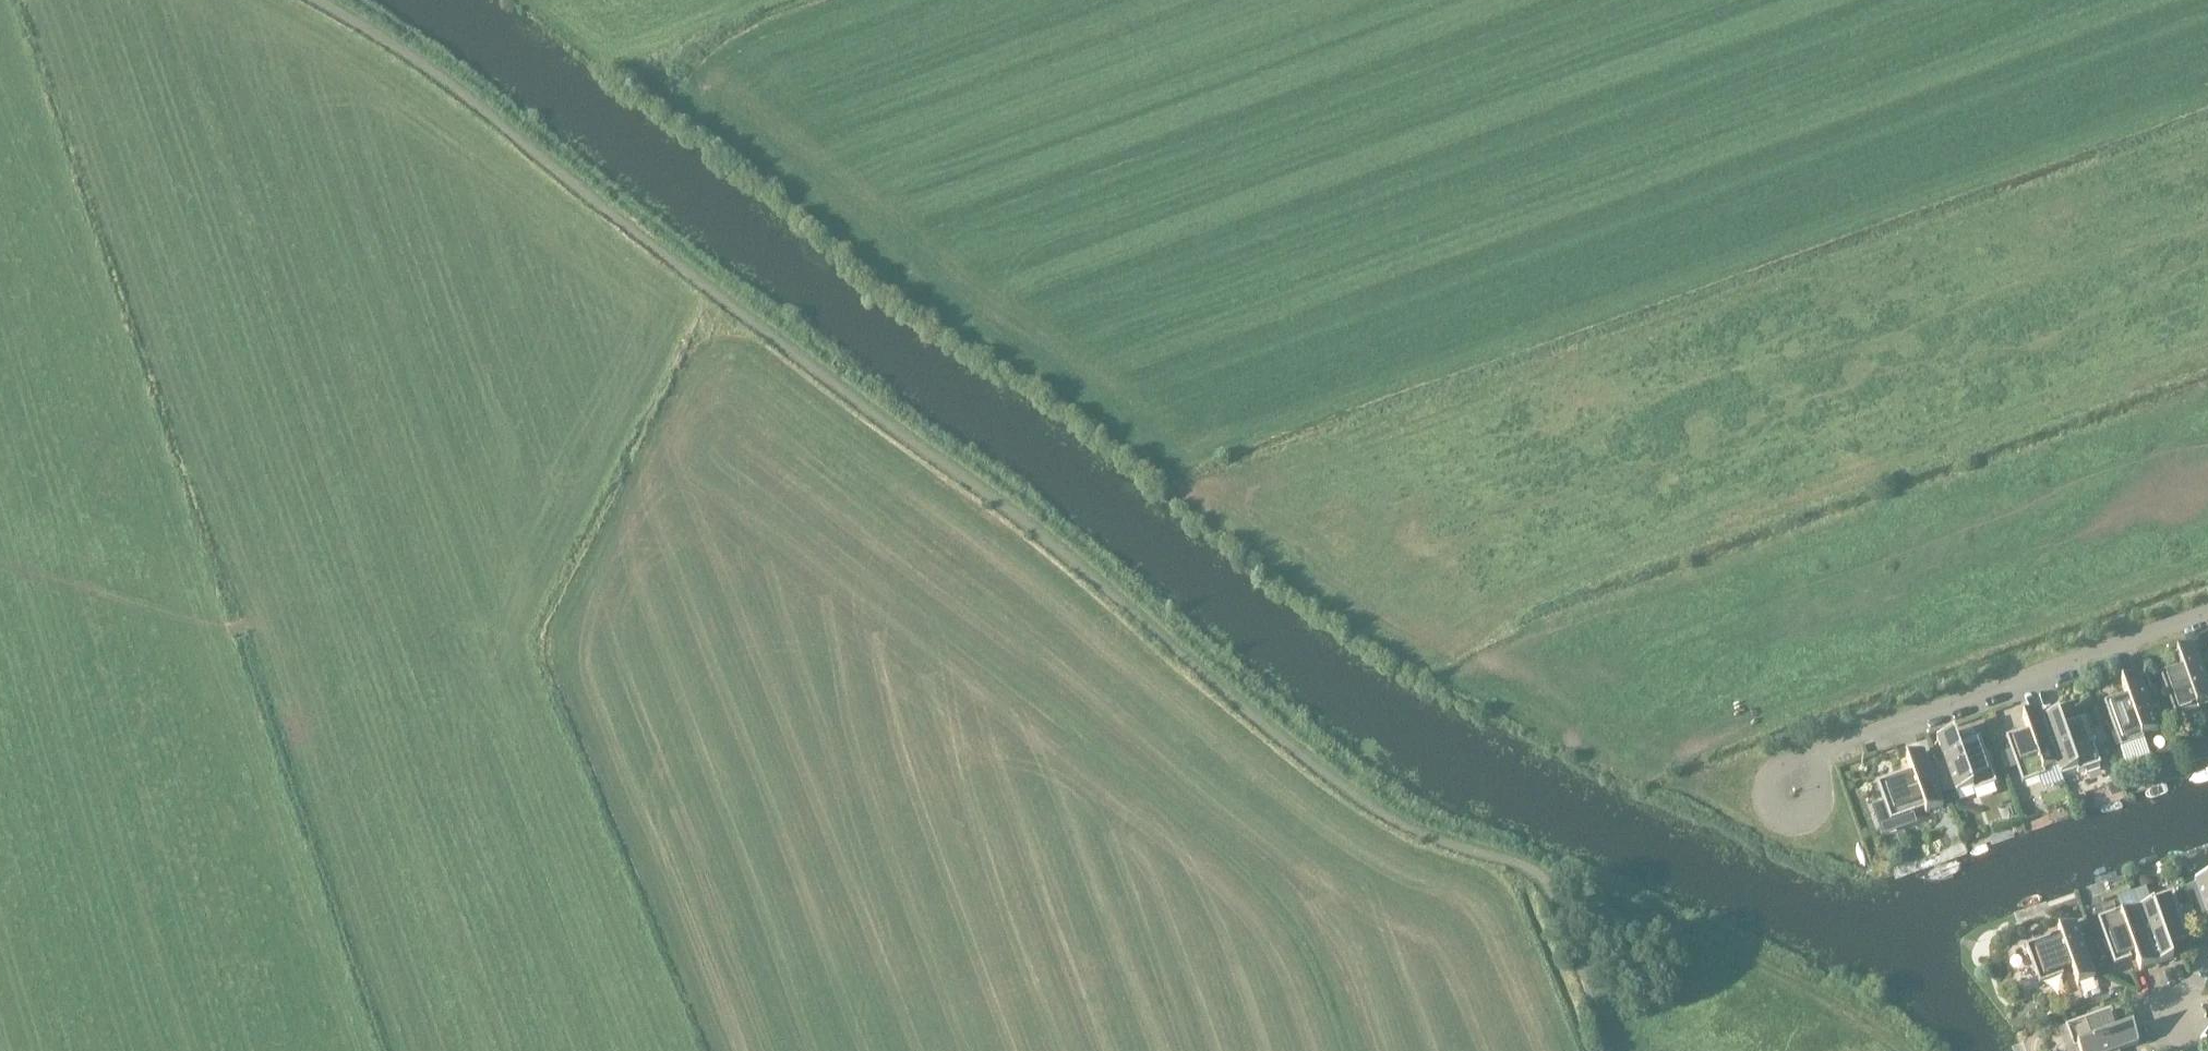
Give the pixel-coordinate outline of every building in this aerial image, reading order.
[(2175,668),(2158,674),(2174,720),(2176,720),(2178,724),(2191,719),(2190,715),(2197,712),(2196,708),(2207,704),(2207,693),(2207,692),(2207,668),(2200,671),(2192,647),(2175,653),(2181,671),(2177,672),(2175,668)] [(2120,697),(2103,703),(2114,733),(2111,735),(2115,748),(2119,747),(2120,749),(2137,743),(2136,743),(2142,741),(2141,737),(2157,731),(2155,727),(2163,724),(2152,694),(2146,676),(2138,679),(2137,676),(2120,682),(2126,699),(2121,701),(2120,697)] [(2021,732),(2004,738),(2021,784),(2038,778),(2044,776),(2042,772),(2057,767),(2040,719),(2041,719),(2038,711),(2021,717),(2027,735),(2023,736),(2021,732)] [(2041,719),(2040,719),(2057,767),(2059,775),(2075,770),(2077,774),(2084,771),(2085,775),(2099,770),(2097,767),(2099,766),(2098,763),(2102,762),(2097,749),(2096,747),(2105,744),(2100,730),(2088,734),(2083,719),(2066,725),(2068,729),(2063,731),(2057,714),(2041,719)] [(1943,761),(1935,764),(1945,793),(1954,791),(1955,794),(1971,789),(1972,792),(1978,790),(1978,791),(1995,785),(1978,738),(1961,744),(1963,748),(1958,750),(1952,732),(1935,738),(1943,761)] [(1900,775),(1876,784),(1889,822),(1892,821),(1893,825),(1913,818),(1911,814),(1923,810),(1925,814),(1941,808),(1937,796),(1945,793),(1935,764),(1927,767),(1922,753),(1905,759),(1911,776),(1901,780),(1900,775)] [(2193,882),(2207,924),(2207,876),(2193,882)] [(2150,905),(2136,910),(2156,966),(2171,960),(2165,943),(2170,941),(2171,945),(2188,939),(2172,893),(2149,901),(2150,905)] [(2096,919),(2113,966),(2130,960),(2128,956),(2133,954),(2139,972),(2156,966),(2136,910),(2121,916),(2119,912),(2096,919)] [(2058,935),(2024,947),(2038,985),(2062,976),(2060,972),(2070,969),(2076,986),(2093,980),(2089,968),(2098,964),(2089,940),(2080,943),(2073,925),(2057,931),(2058,935)] [(2064,1027),(2072,1049),(2076,1048),(2077,1050),(2117,1050),(2137,1044),(2131,1027),(2114,1033),(2112,1028),(2116,1027),(2110,1010),(2064,1027)]
